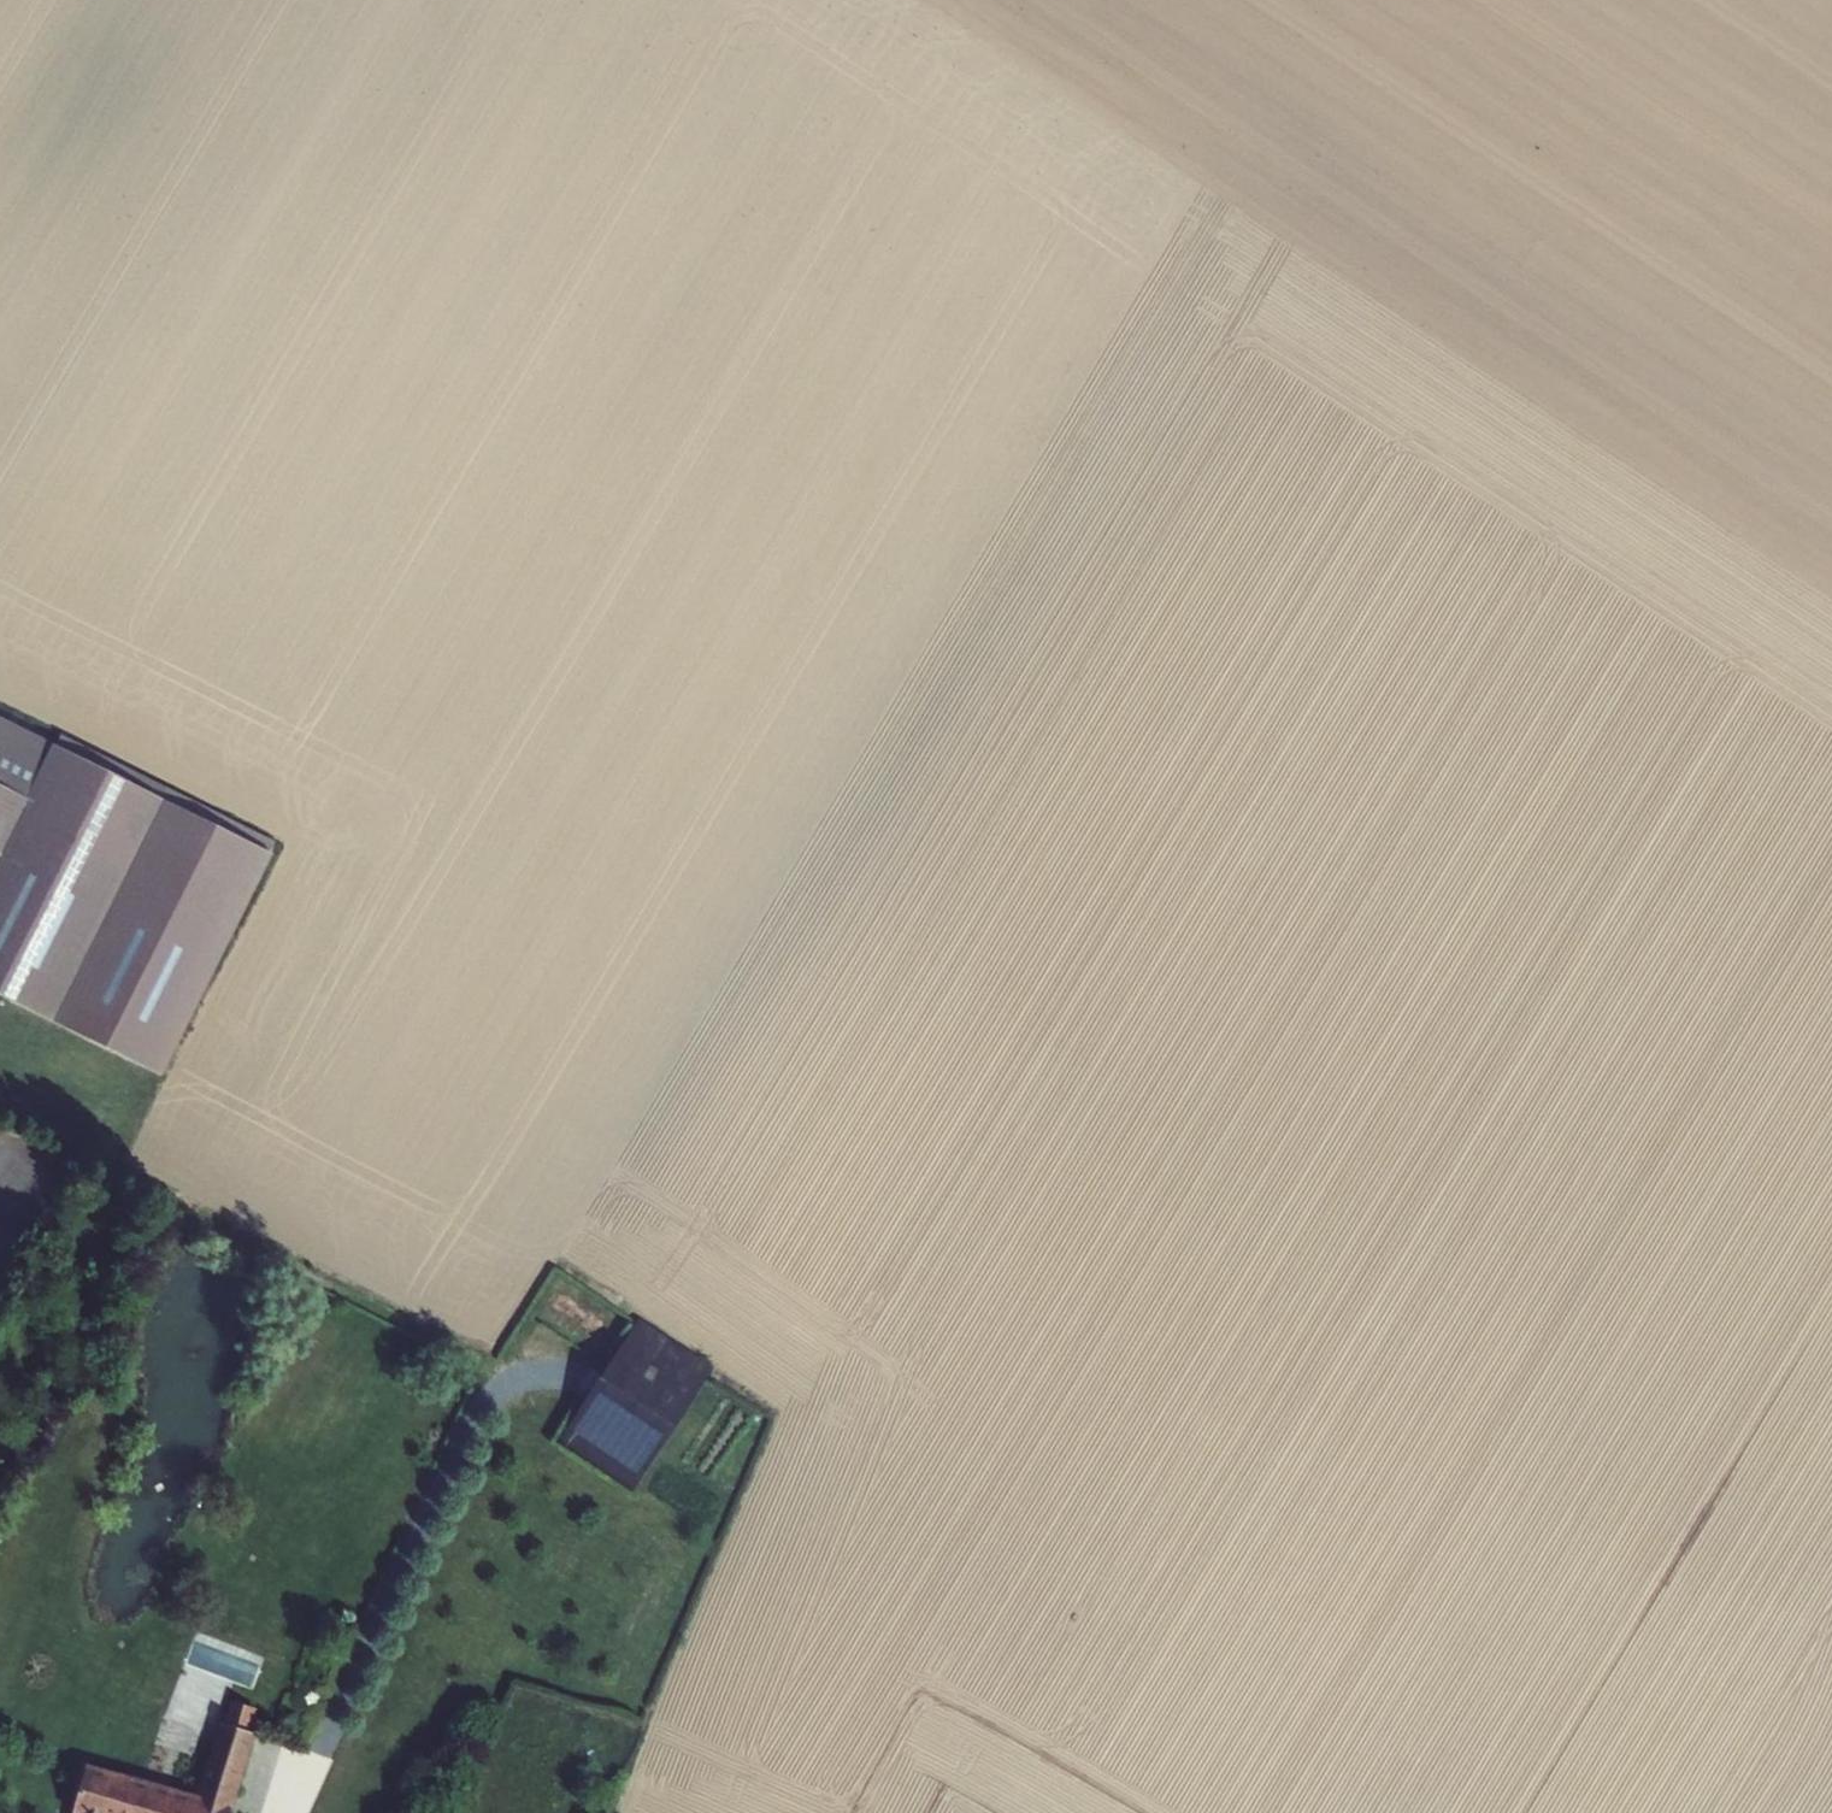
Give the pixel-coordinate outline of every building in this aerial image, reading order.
[(0,854),(0,995),(52,1021),(164,799),(0,717),(0,784),(28,798),(0,854)] [(64,730),(58,742),(136,782),(142,770),(64,730)] [(0,784),(0,854),(28,798),(0,784)] [(164,799),(52,1021),(164,1077),(276,854),(164,799)] [(600,1374),(558,1441),(632,1491),(686,1410),(721,1434),(748,1395),(712,1371),(713,1368),(639,1319),(634,1325),(615,1313),(583,1362),(600,1374)] [(230,1809),(234,1810),(256,1736),(217,1723),(206,1759),(179,1752),(168,1788),(87,1765),(70,1812),(229,1812),(230,1809)]
